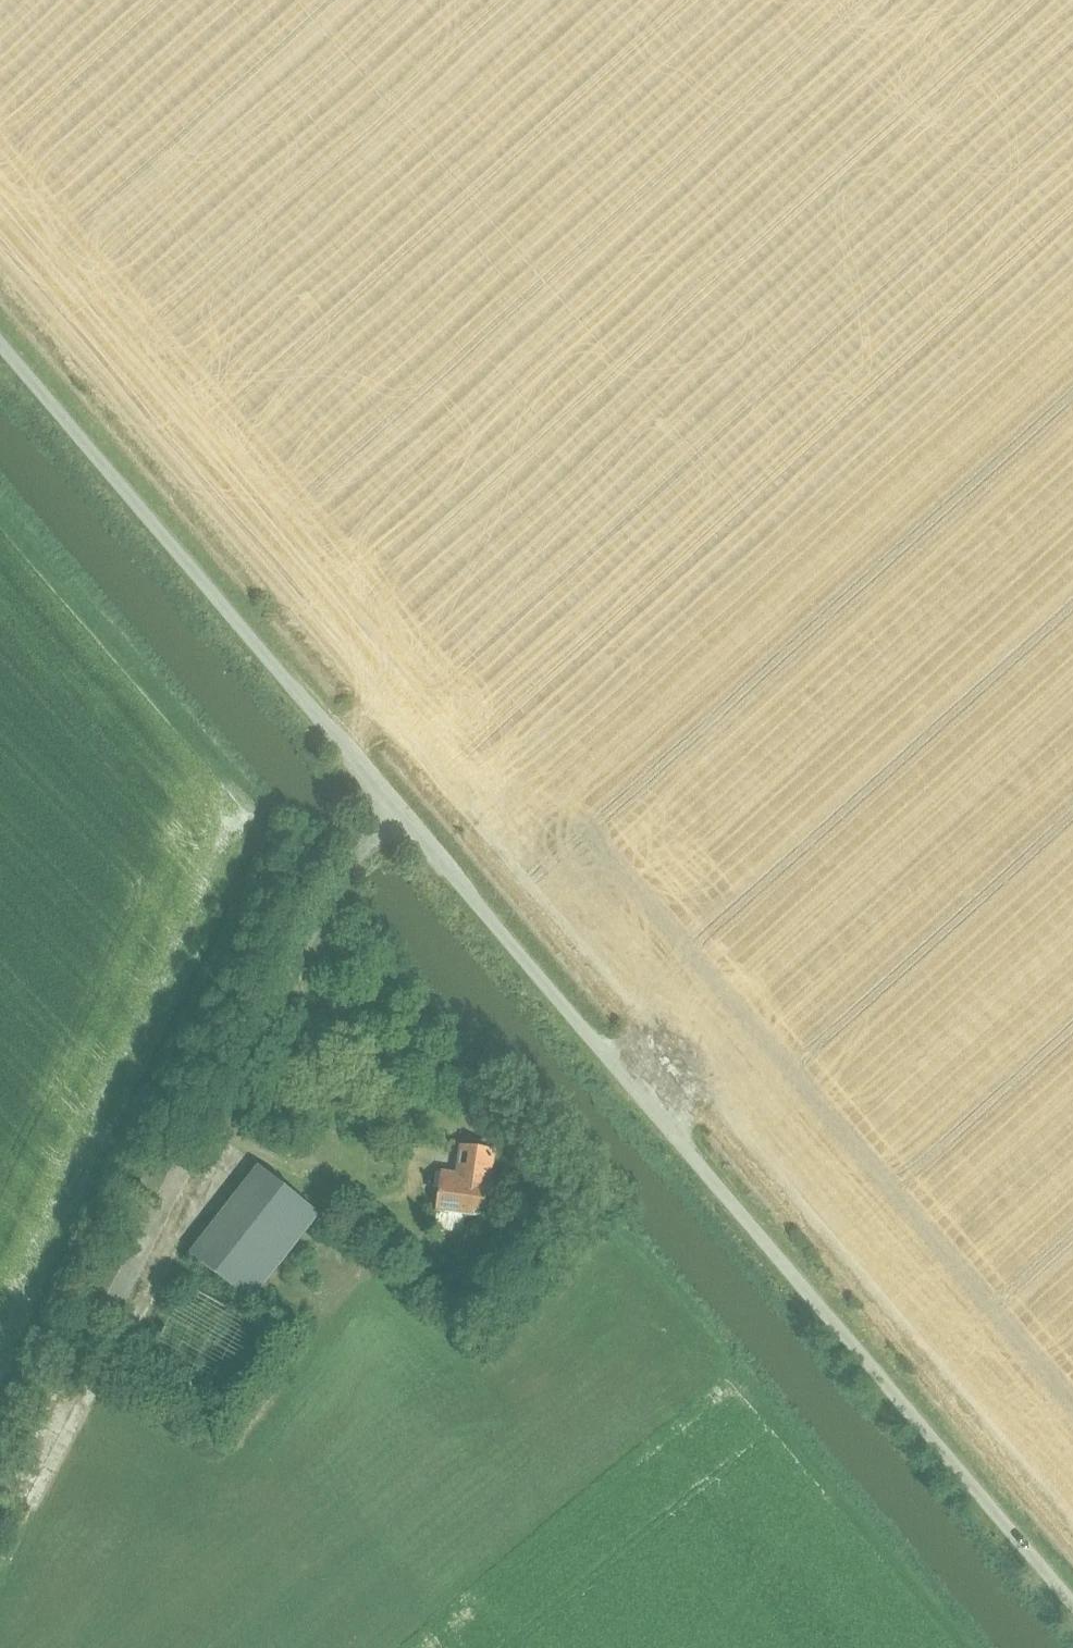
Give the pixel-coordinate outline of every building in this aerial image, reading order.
[(484,1217),(489,1179),(490,1180),(494,1152),(461,1147),(457,1174),(441,1171),(435,1210),(437,1211),(435,1230),(461,1234),(464,1214),(484,1217)] [(250,1302),(319,1214),(258,1166),(189,1254),(250,1302)]
